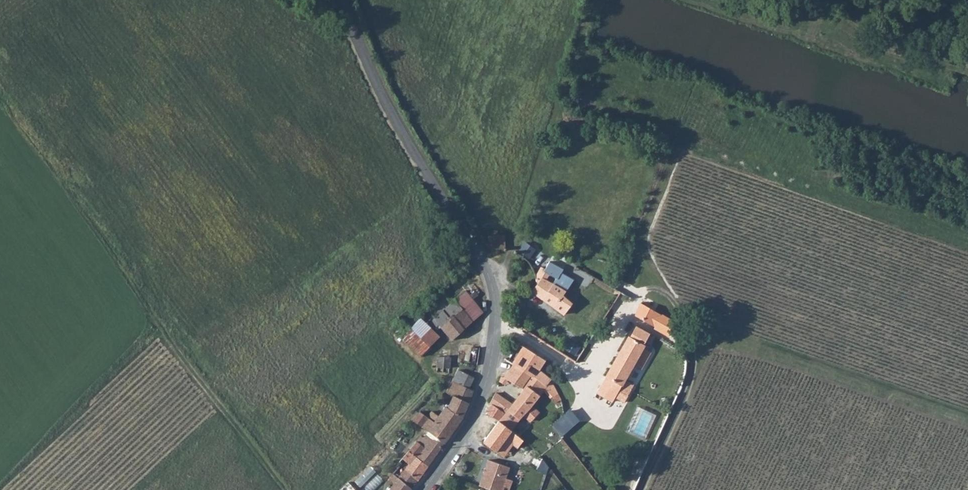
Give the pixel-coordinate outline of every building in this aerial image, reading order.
[(506,233),(490,235),(491,247),(507,245),(506,233)] [(530,257),(537,248),(527,240),(520,249),(530,257)] [(572,275),(570,273),(560,266),(552,278),(541,272),(537,277),(531,287),(564,310),(564,308),(566,307),(568,307),(570,308),(573,302),(569,300),(571,297),(561,291),(563,287),(572,275)] [(465,281),(456,289),(475,310),(483,302),(465,281)] [(440,315),(454,329),(475,310),(456,289),(431,313),(436,319),(440,315)] [(668,313),(643,300),(637,312),(657,322),(656,323),(670,331),(677,318),(674,317),(668,313)] [(423,316),(402,336),(421,356),(442,336),(423,316)] [(614,393),(623,398),(630,386),(622,381),(633,362),(641,366),(650,349),(644,345),(652,329),(636,320),(596,387),(612,396),(614,393)] [(439,345),(439,357),(452,357),(452,345),(439,345)] [(497,421),(481,441),(493,450),(512,430),(520,435),(541,414),(532,404),(543,391),(554,403),(562,398),(550,378),(538,368),(543,359),(521,347),(502,377),(520,390),(510,403),(496,393),(489,402),(490,403),(484,412),(497,421)] [(463,405),(471,390),(475,379),(460,373),(450,395),(447,394),(440,403),(434,399),(430,406),(453,420),(463,405)] [(415,409),(446,430),(453,420),(430,406),(421,400),(415,409)] [(568,409),(551,425),(560,437),(578,420),(568,409)] [(417,445),(429,454),(444,434),(428,421),(420,432),(425,436),(421,441),(418,438),(414,443),(417,445)] [(417,445),(410,454),(407,458),(420,467),(429,454),(417,445)] [(407,458),(410,454),(404,449),(394,462),(400,466),(407,458)] [(400,466),(394,462),(390,466),(396,471),(388,481),(400,489),(403,489),(420,467),(407,458),(400,466)] [(480,486),(493,489),(510,489),(513,479),(506,477),(509,466),(488,460),(480,486)]
